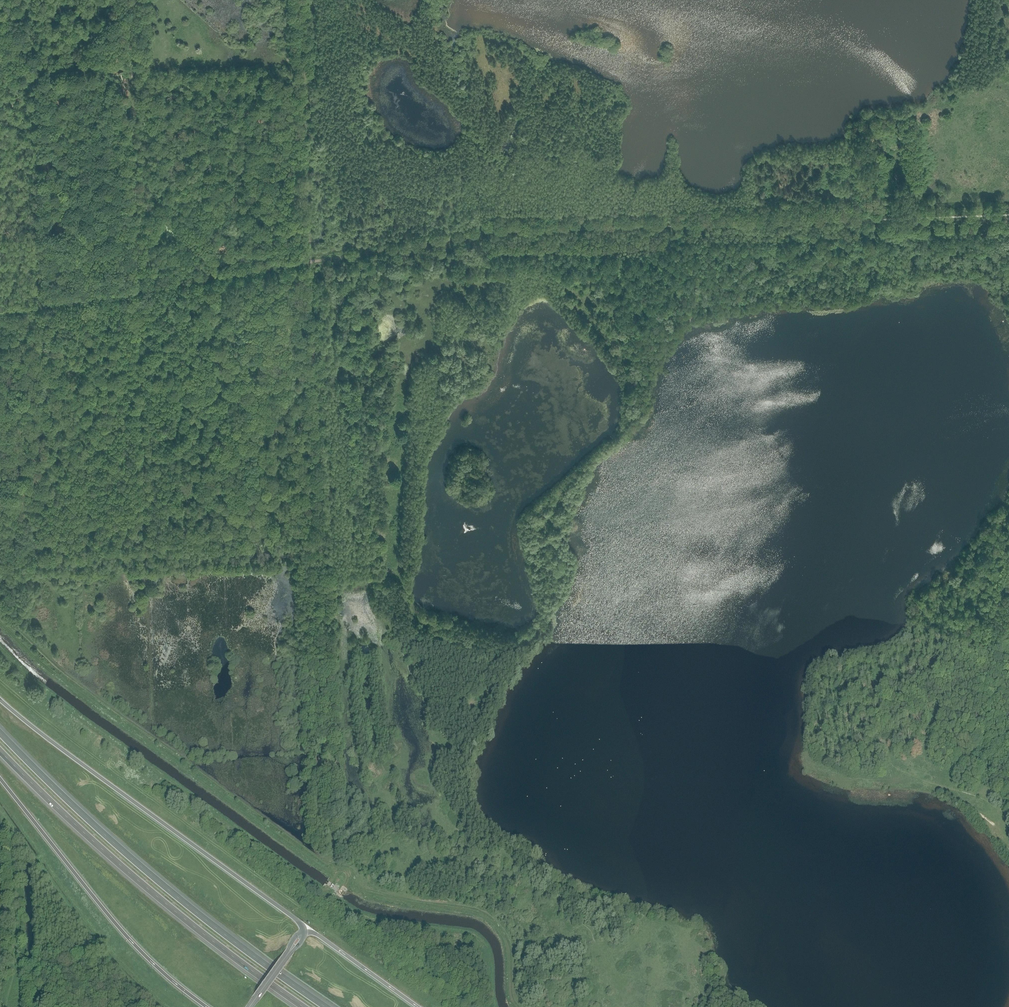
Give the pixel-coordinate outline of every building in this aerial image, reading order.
[(340,888),(329,881),(327,884),(335,891),(333,893),(341,899),(343,896),(341,895),(344,891),(346,893),(348,889),(343,885),(340,888)]
